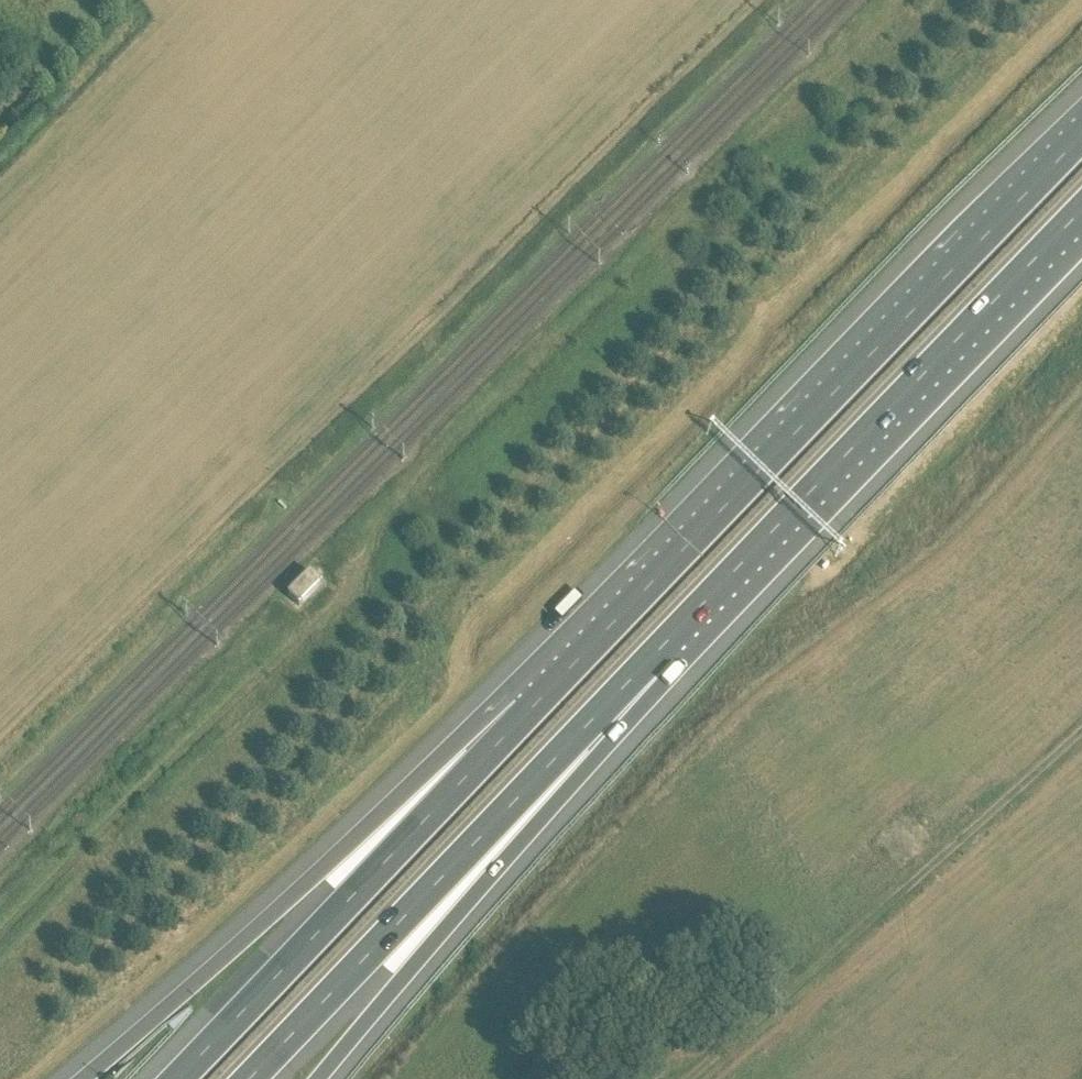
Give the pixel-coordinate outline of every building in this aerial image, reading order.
[(311,572),(289,595),(300,606),(322,583),(311,572)]
